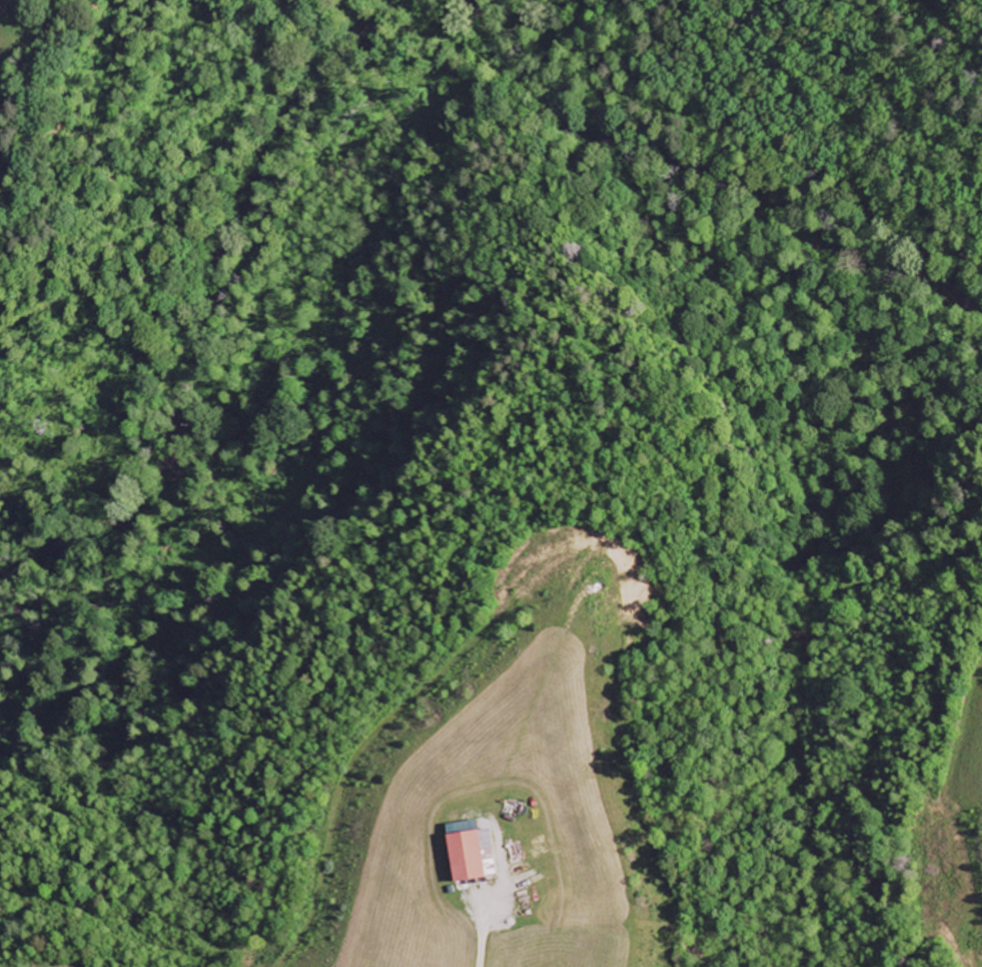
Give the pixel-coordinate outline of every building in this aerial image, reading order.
[(453,881),(485,877),(484,869),(496,868),(490,828),(480,830),(478,820),(473,821),(474,829),(468,830),(467,821),(445,824),(453,881)]
